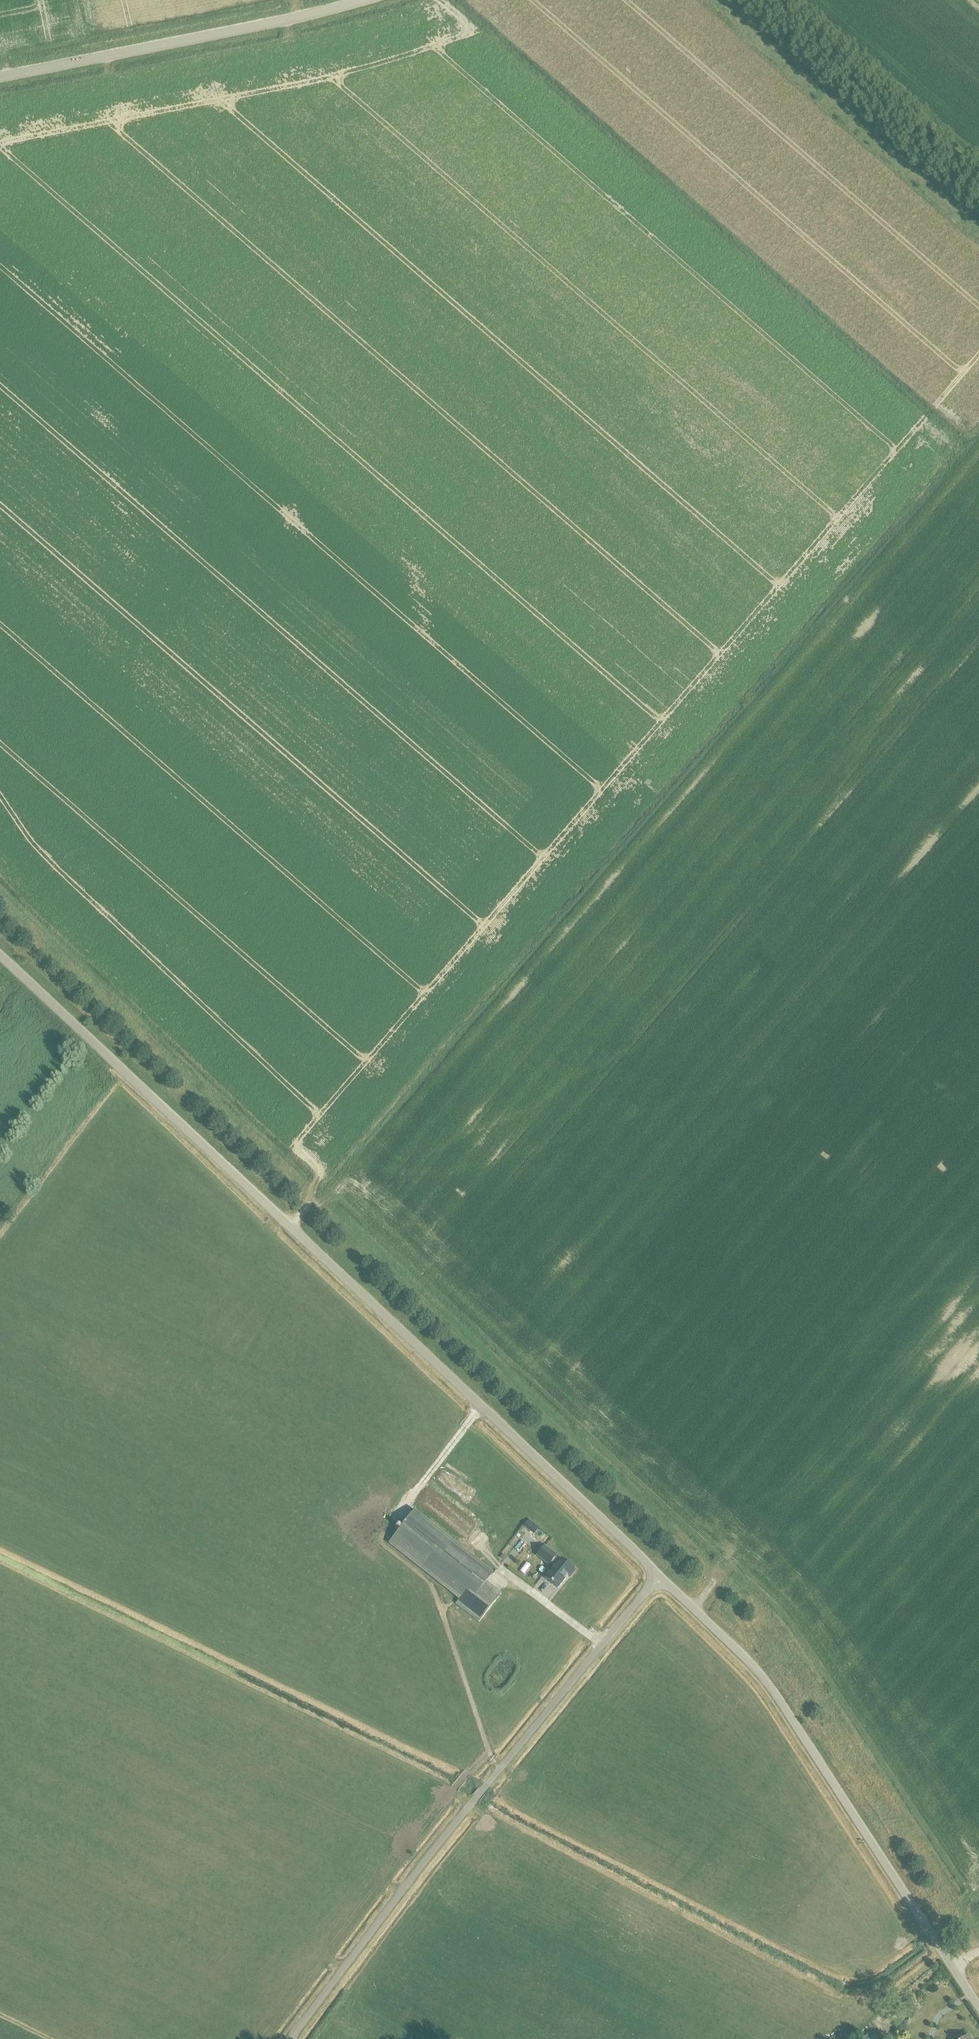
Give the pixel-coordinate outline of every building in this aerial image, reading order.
[(390,1542),(460,1598),(456,1604),(479,1622),(502,1593),(487,1582),(493,1574),(414,1512),(390,1542)] [(471,1527),(469,1526),(464,1531),(475,1540),(482,1531),(474,1524),(471,1527)] [(546,1579),(558,1588),(568,1576),(570,1577),(576,1570),(561,1559),(560,1560),(556,1557),(557,1556),(544,1546),(537,1555),(549,1565),(552,1563),(556,1566),(546,1579)]
